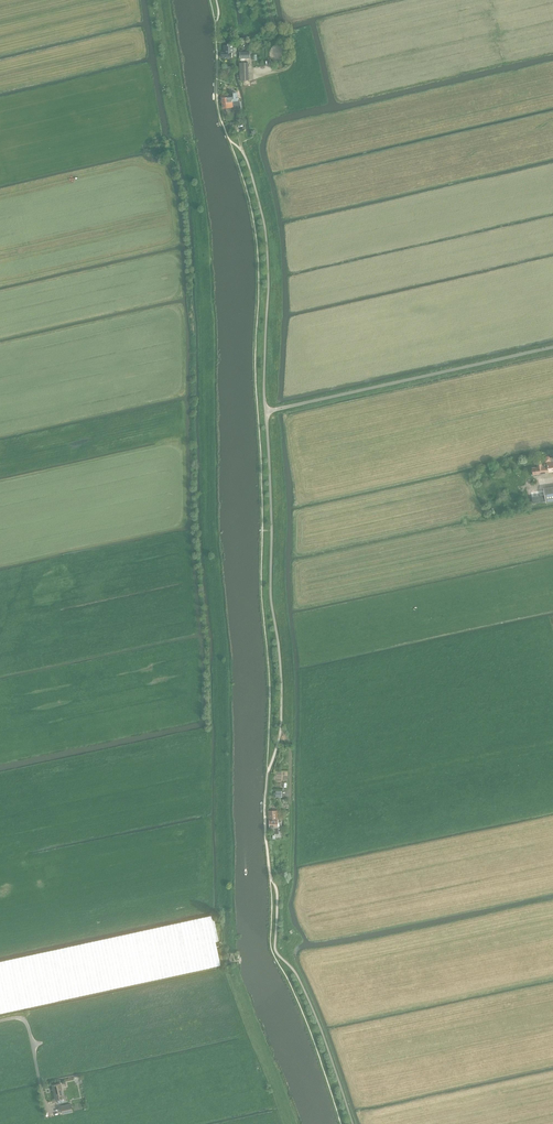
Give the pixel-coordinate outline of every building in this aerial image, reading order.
[(228,43),(228,45),(221,45),(222,57),(232,57),(232,53),(234,52),(234,43),(228,43)] [(249,80),(248,62),(239,63),(240,80),(249,80)] [(221,98),(222,103),(238,101),(238,100),(237,93),(233,93),(234,97),(232,97),(226,97),(226,94),(220,95),(221,98)] [(231,110),(238,109),(241,108),(240,100),(238,100),(238,101),(222,103),(223,108),(226,107),(227,109),(231,109),(231,110)] [(531,470),(532,472),(533,472),(533,475),(552,472),(552,457),(550,457),(550,458),(548,456),(546,457),(544,458),(545,462),(542,462),(541,459),(536,460),(537,467),(532,468),(532,470),(531,470)] [(545,494),(532,496),(533,503),(546,501),(545,494)] [(277,810),(268,810),(268,813),(269,820),(270,826),(272,826),(273,835),(275,835),(275,833),(279,833),(279,831),(282,830),(281,821),(278,822),(277,813),(277,810)] [(103,990),(220,965),(215,941),(219,941),(213,915),(143,930),(0,961),(0,1013),(103,990)] [(55,1099),(64,1097),(61,1083),(52,1085),(55,1099)] [(71,1103),(60,1105),(62,1114),(73,1112),(71,1103)]
